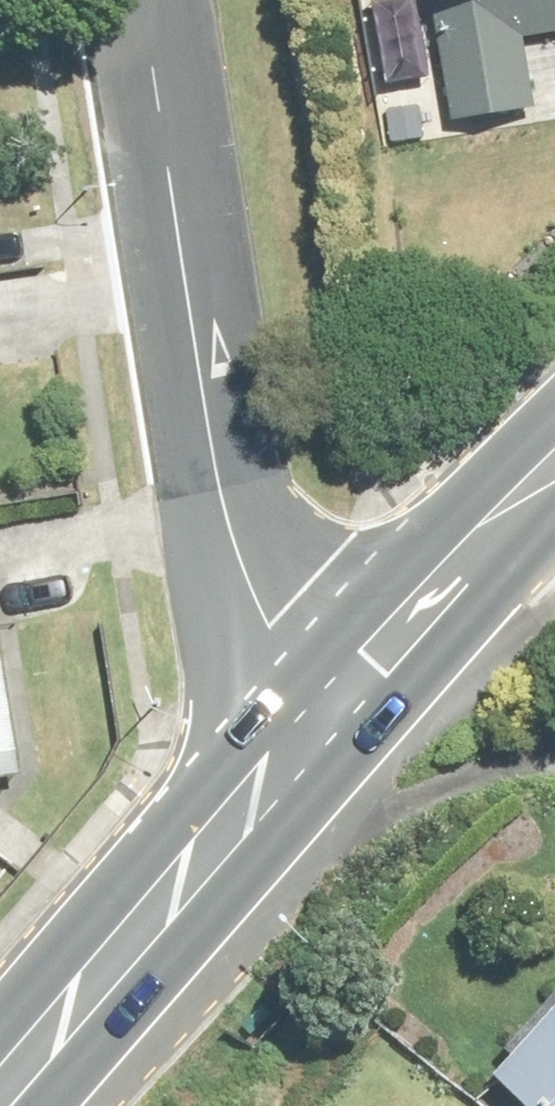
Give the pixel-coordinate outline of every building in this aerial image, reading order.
[(442,9),(460,127),(541,114),(531,51),(554,47),(554,0),(441,0),(442,9)] [(484,1105),(554,1105),(554,1028),(484,1105)]
